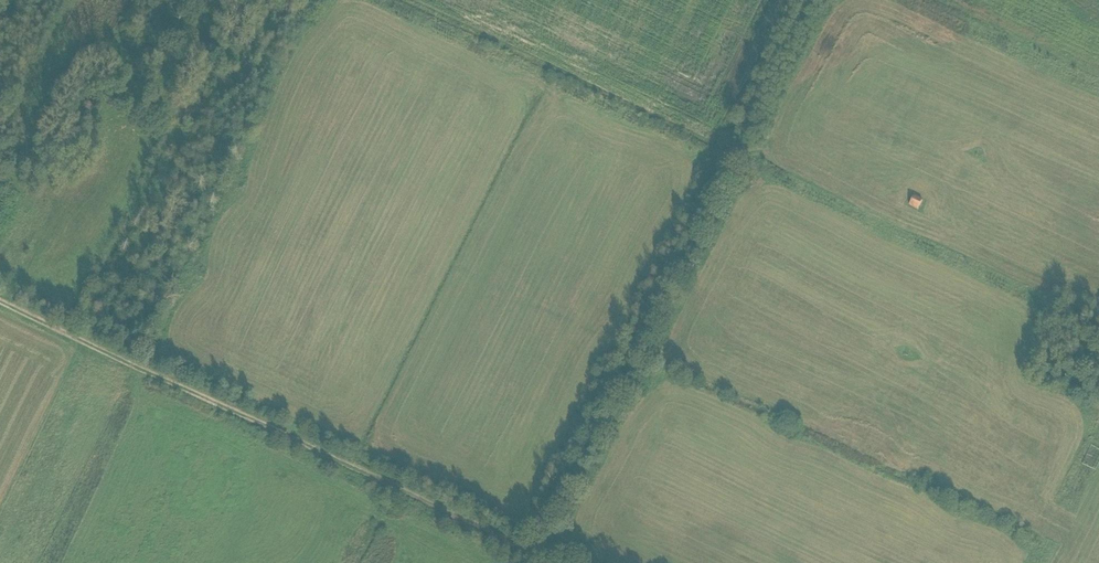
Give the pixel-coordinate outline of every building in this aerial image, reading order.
[(921,200),(909,195),(905,206),(917,210),(921,200)]
